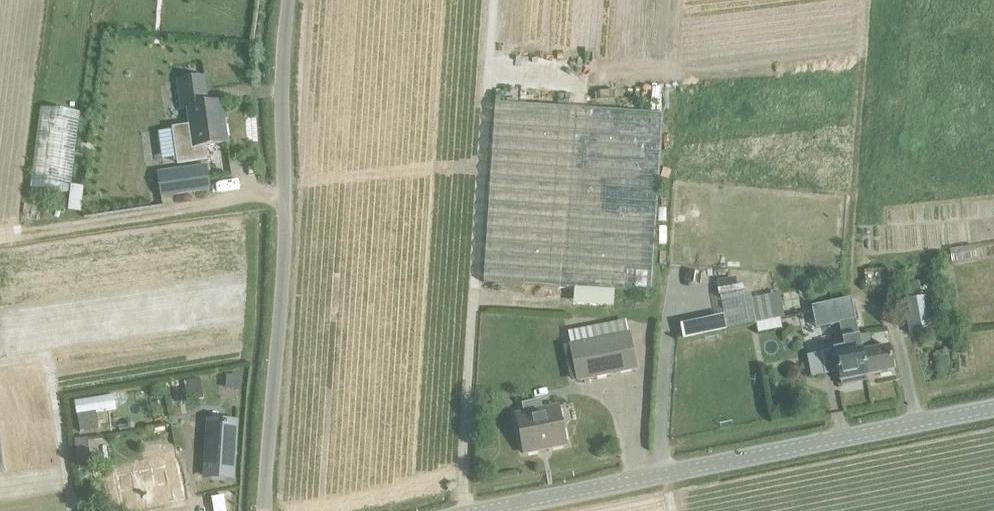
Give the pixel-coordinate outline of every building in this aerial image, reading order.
[(223,119),(222,119),(221,111),(222,111),(221,102),(207,104),(205,91),(179,95),(181,109),(187,108),(193,147),(226,143),(223,119)] [(470,274),(658,283),(665,110),(481,100),(470,274)] [(161,197),(209,190),(206,166),(158,173),(161,197)] [(724,314),(681,323),(684,339),(757,323),(748,281),(718,287),(724,314)] [(760,322),(783,317),(778,292),(754,297),(760,322)] [(909,334),(933,329),(927,297),(903,301),(909,334)] [(816,345),(832,342),(826,310),(811,313),(816,345)] [(577,381),(636,370),(629,333),(569,345),(577,381)] [(858,336),(866,377),(892,372),(888,347),(871,350),(868,335),(864,335),(858,336)] [(841,382),(841,386),(855,383),(855,379),(866,377),(858,336),(846,339),(847,347),(820,352),(825,374),(837,372),(839,382),(841,382)] [(516,415),(524,453),(565,445),(557,407),(541,410),(539,400),(522,404),(524,414),(516,415)] [(222,423),(207,422),(204,476),(232,478),(236,424),(227,424),(227,423),(222,422),(222,423)] [(184,499),(176,458),(162,460),(163,466),(116,475),(121,504),(145,499),(147,506),(184,499)]
